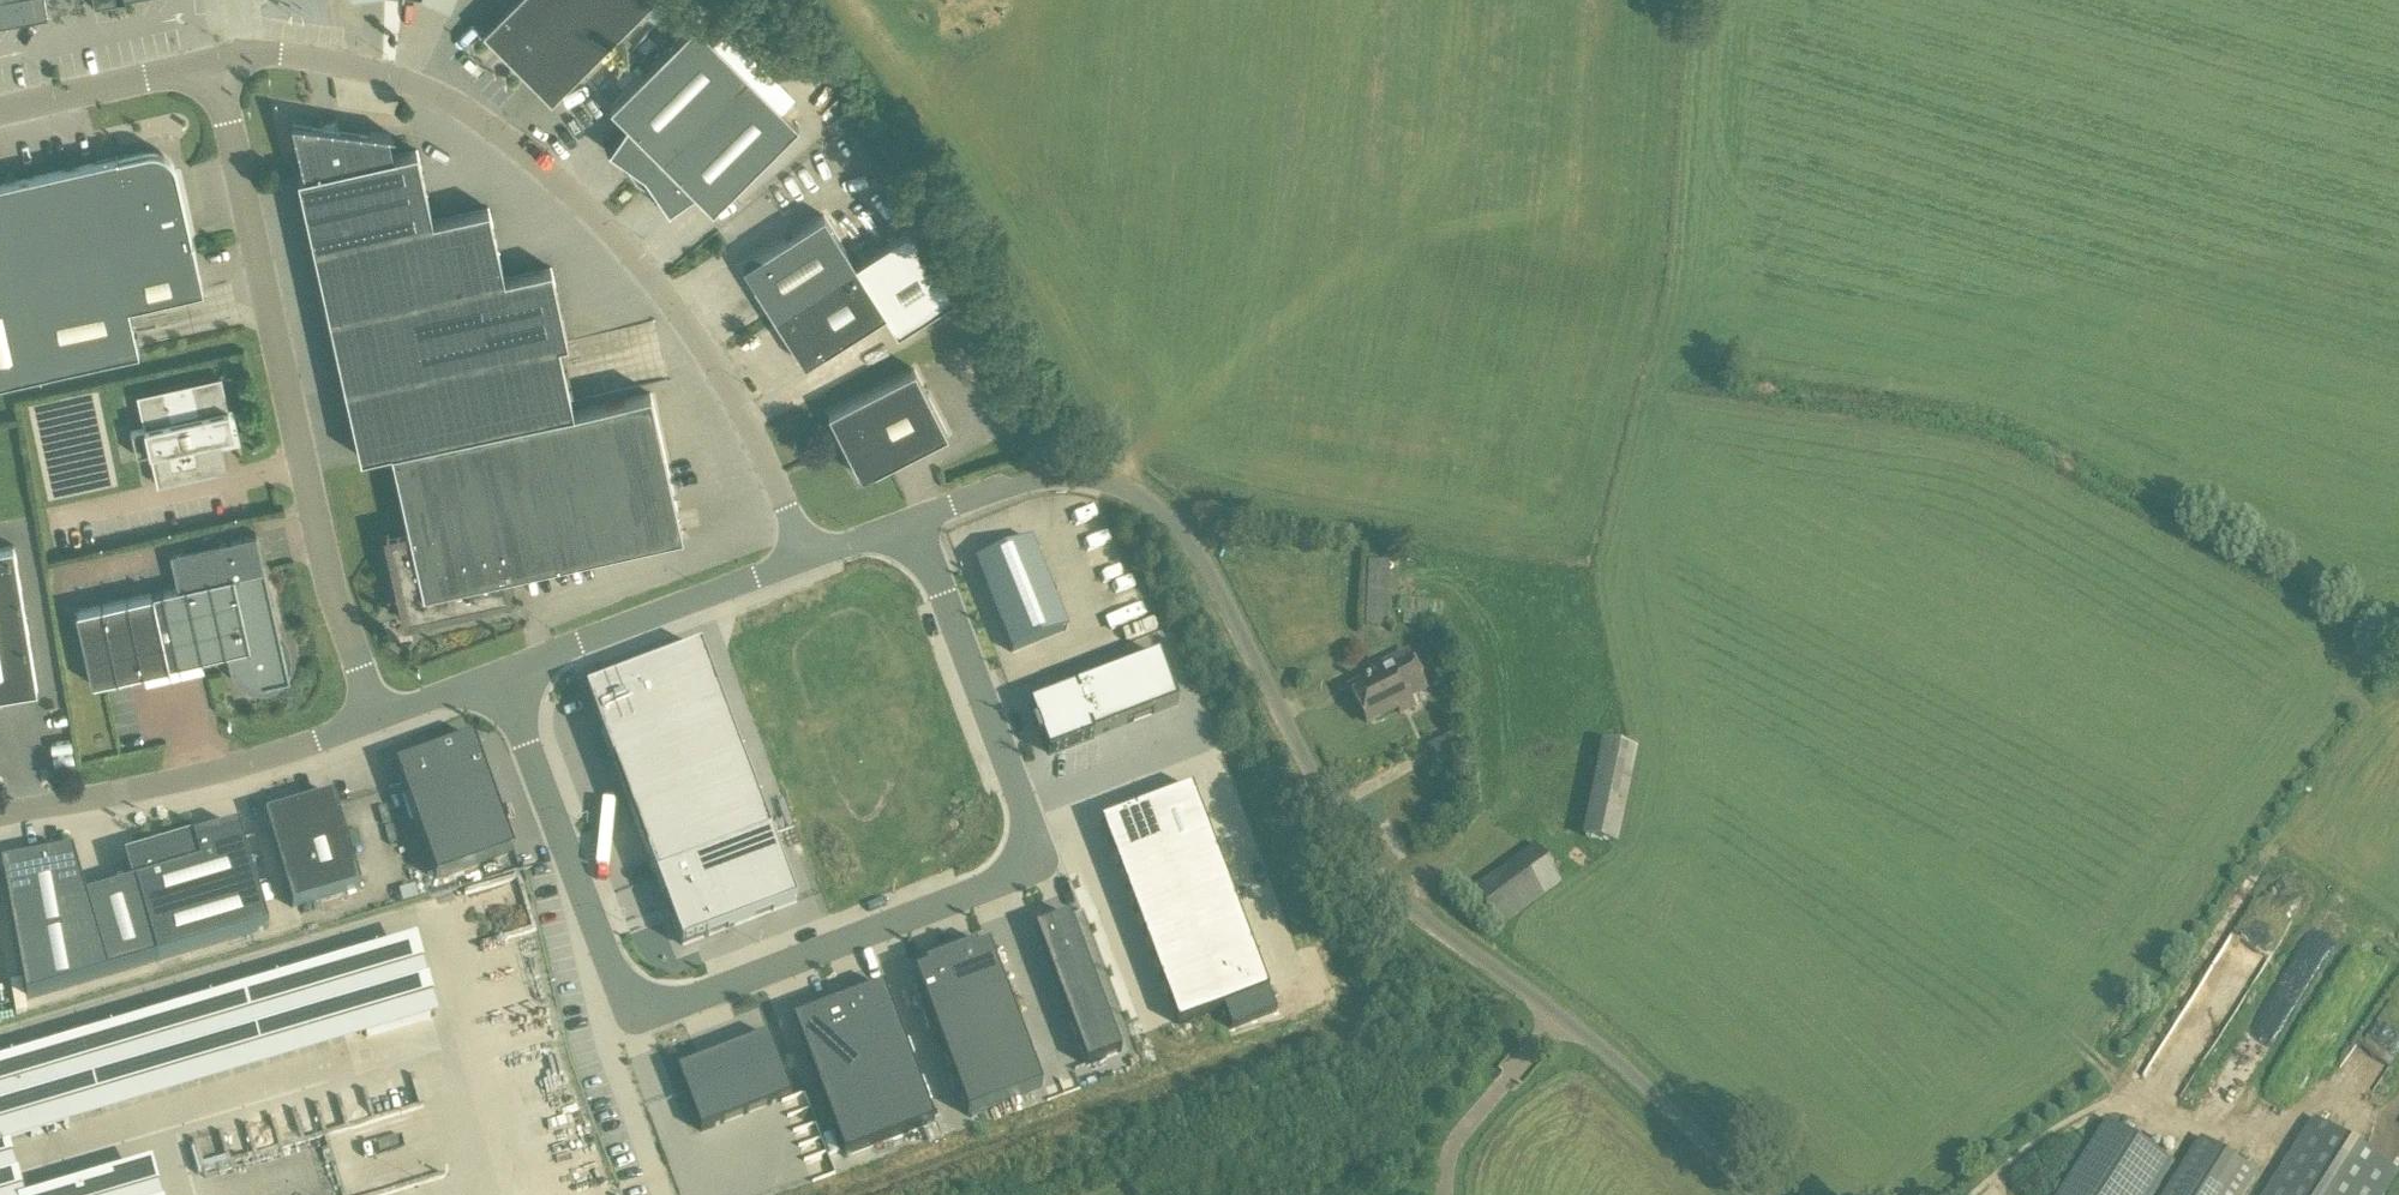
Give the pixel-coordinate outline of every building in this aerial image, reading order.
[(4,26),(46,18),(43,0),(0,0),(0,4),(4,26)] [(651,0),(514,0),(482,32),(550,100),(651,0)] [(643,175),(747,73),(695,21),(609,107),(626,124),(608,150),(643,175)] [(747,73),(643,175),(668,211),(694,192),(712,210),(798,124),(747,73)] [(391,451),(573,410),(558,343),(567,340),(550,267),(504,278),(488,207),(432,220),(416,150),(393,155),(388,136),(389,136),(390,134),(338,126),(336,117),(334,118),(335,126),(324,129),(321,121),(319,121),(321,127),(292,134),(302,175),(296,177),(360,458),(391,451)] [(138,352),(128,305),(202,288),(175,169),(174,166),(173,163),(171,160),(168,157),(166,155),(163,153),(159,152),(156,151),(153,150),(149,150),(146,151),(0,184),(0,384),(138,352)] [(855,264),(854,263),(823,215),(742,267),(773,315),(855,264)] [(855,264),(773,315),(804,365),(886,313),(898,332),(954,296),(909,228),(854,263),(855,264)] [(861,478),(947,434),(914,369),(828,413),(861,478)] [(226,468),(219,437),(234,434),(221,379),(137,398),(144,428),(130,431),(136,456),(149,453),(156,483),(226,468)] [(573,410),(391,451),(409,531),(386,537),(400,600),(427,617),(511,598),(506,574),(682,535),(650,393),(573,410)] [(289,654),(287,649),(284,643),(280,639),(257,534),(170,554),(178,589),(75,612),(92,685),(233,653),(236,667),(238,671),(240,675),(243,679),(247,682),(251,684),(256,685),(260,686),(264,685),(264,686),(290,680),(288,673),(290,667),(290,661),(289,654)] [(1032,540),(975,563),(993,609),(1050,586),(1032,540)] [(37,691),(13,546),(0,548),(0,697),(37,691)] [(1387,627),(1389,562),(1367,561),(1365,626),(1387,627)] [(1031,705),(1049,754),(1179,705),(1161,656),(1031,705)] [(1367,725),(1399,709),(1397,705),(1425,691),(1408,656),(1379,670),(1382,676),(1351,691),(1367,725)] [(677,658),(569,702),(594,765),(703,723),(677,658)] [(703,723),(594,765),(618,828),(727,785),(703,723)] [(421,769),(399,777),(436,881),(514,853),(473,740),(418,759),(421,769)] [(1601,769),(1587,829),(1615,835),(1629,776),(1601,769)] [(727,785),(618,828),(641,890),(751,848),(727,785)] [(1189,790),(1144,806),(1161,852),(1206,835),(1189,790)] [(334,798),(266,819),(266,821),(293,910),(361,890),(334,798)] [(1144,806),(1100,823),(1117,869),(1161,852),(1144,806)] [(239,829),(195,842),(194,840),(192,840),(125,860),(134,890),(136,889),(158,964),(269,931),(239,829)] [(1206,835),(1161,852),(1170,874),(1214,857),(1206,835)] [(667,958),(777,916),(751,848),(641,890),(667,958)] [(1161,852),(1117,869),(1125,891),(1170,874),(1161,852)] [(1548,852),(1484,892),(1506,926),(1569,886),(1548,852)] [(0,869),(26,1003),(109,978),(72,855),(0,869)] [(1214,857),(1170,874),(1178,896),(1223,879),(1214,857)] [(1170,874),(1125,891),(1134,913),(1178,896),(1170,874)] [(1223,879),(1178,896),(1187,919),(1231,902),(1223,879)] [(1178,896),(1134,913),(1142,936),(1187,919),(1178,896)] [(1231,902),(1187,919),(1195,941),(1240,924),(1231,902)] [(1070,914),(1032,929),(1085,1066),(1122,1052),(1070,914)] [(1187,919),(1142,936),(1151,958),(1195,941),(1187,919)] [(1240,924),(1195,941),(1204,964),(1249,947),(1240,924)] [(1195,941),(1151,958),(1159,981),(1204,964),(1195,941)] [(925,971),(913,975),(926,1009),(939,1044),(941,1047),(1014,1019),(1014,1016),(1000,981),(987,947),(974,952),(972,946),(923,966),(925,971)] [(1249,947),(1204,964),(1221,1009),(1266,992),(1249,947)] [(416,966),(411,950),(382,959),(386,975),(416,966)] [(1204,964),(1159,981),(1177,1026),(1221,1009),(1204,964)] [(879,979),(834,996),(886,1132),(931,1115),(879,979)] [(1268,992),(1224,1008),(1232,1029),(1276,1013),(1268,992)] [(834,996),(789,1013),(841,1150),(886,1132),(834,996)] [(954,1082),(1028,1054),(1014,1019),(941,1047),(954,1082)] [(767,1038),(668,1074),(693,1143),(793,1106),(767,1038)] [(0,1067),(0,1146),(70,1125),(49,1053),(0,1067)] [(1028,1054),(954,1082),(967,1117),(1041,1088),(1028,1054)] [(2398,1173),(2316,1120),(2268,1194),(2385,1194),(2398,1173)] [(2174,1166),(2108,1122),(2060,1194),(2155,1194),(2174,1166)] [(2257,1175),(2203,1140),(2168,1194),(2245,1194),(2257,1175)] [(147,1174),(76,1194),(153,1194),(147,1174)]
